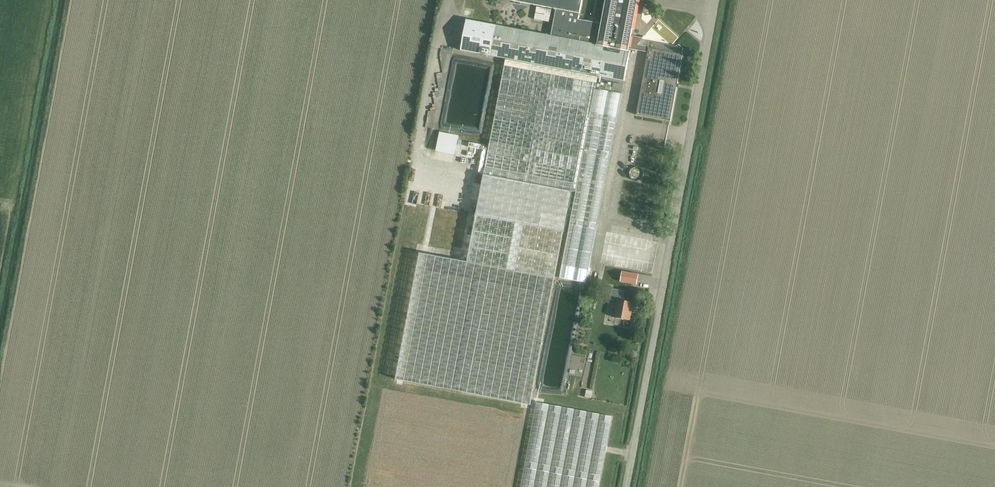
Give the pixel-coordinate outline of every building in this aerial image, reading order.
[(395,379),(397,380),(403,381),(522,403),(526,404),(531,405),(555,279),(564,231),(571,192),(576,193),(560,278),(586,283),(622,94),(596,90),(598,76),(625,81),(630,51),(628,51),(629,49),(648,52),(637,115),(671,121),(683,54),(682,54),(683,48),(650,42),(649,47),(637,45),(645,37),(644,36),(643,38),(640,41),(636,37),(631,37),(631,36),(638,0),(606,0),(602,24),(579,20),(583,0),(511,0),(511,1),(552,8),(551,10),(537,7),(535,20),(549,22),(549,20),(553,20),(554,16),(555,16),(551,36),(496,26),(467,20),(461,50),(490,56),(506,59),(486,167),(484,178),(477,214),(477,215),(467,262),(419,253),(395,379)] [(601,81),(600,88),(611,90),(612,82),(601,81)] [(451,156),(455,136),(436,132),(432,152),(451,156)] [(636,178),(639,168),(628,165),(625,175),(636,178)] [(622,272),(621,282),(637,285),(639,275),(622,272)] [(630,320),(633,302),(628,301),(629,292),(612,288),(610,300),(614,300),(612,307),(616,307),(614,317),(630,320)] [(613,416),(537,402),(521,486),(599,486),(613,416)]
